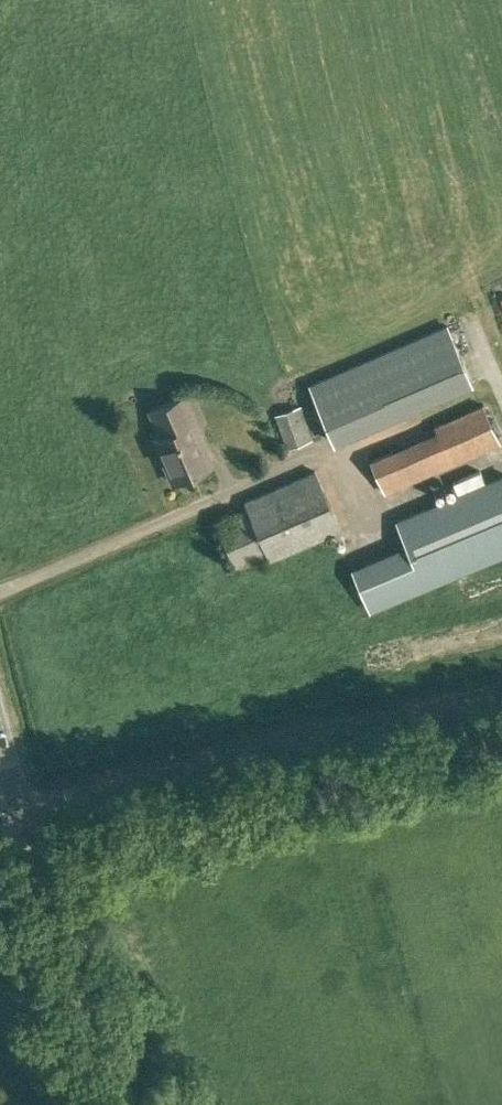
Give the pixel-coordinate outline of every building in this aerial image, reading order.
[(444,327),(311,386),(335,441),(336,443),(469,385),(444,327)] [(195,430),(181,397),(150,411),(160,435),(153,438),(172,481),(212,464),(197,430),(195,430)] [(384,493),(500,443),(482,403),(434,424),(436,430),(369,458),(384,493)] [(301,404),(271,416),(283,449),(312,439),(301,404)] [(340,528),(315,470),(244,501),(248,509),(217,522),(236,564),(266,551),(270,559),(340,528)] [(352,567),(370,608),(424,585),(501,552),(501,475),(396,520),(397,522),(406,544),(352,567)] [(78,877),(85,874),(81,864),(74,866),(78,877)]
